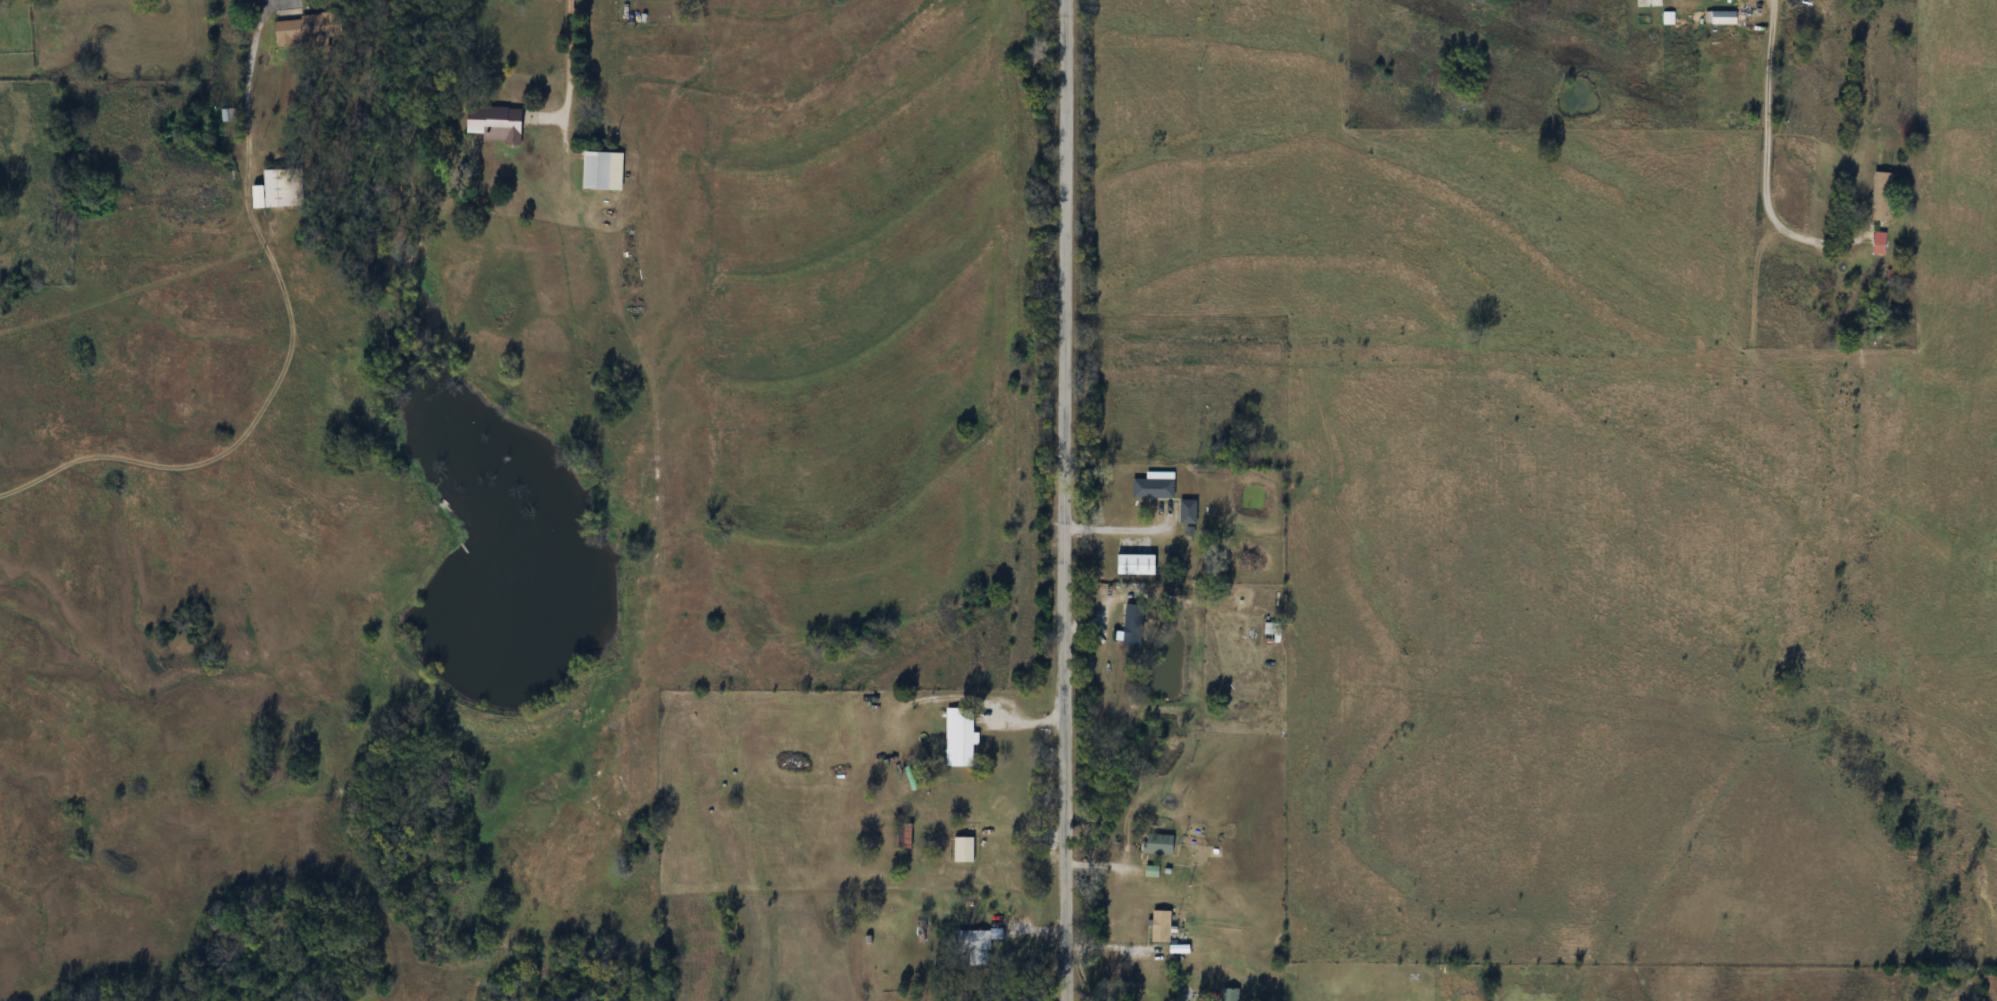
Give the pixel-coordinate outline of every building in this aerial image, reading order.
[(1736,11),(1706,11),(1706,25),(1736,25),(1736,11)] [(277,47),(333,41),(331,14),(274,19),(277,47)] [(467,133),(483,134),(482,142),(522,144),(523,108),(468,106),(467,133)] [(238,121),(238,110),(224,110),(224,121),(238,121)] [(622,190),(623,153),(583,153),(583,190),(622,190)] [(254,207),(298,207),(297,169),(264,170),(264,187),(254,187),(254,207)] [(1893,173),(1874,172),(1871,221),(1889,222),(1893,173)] [(1886,232),(1873,232),(1873,254),(1886,254),(1886,232)] [(1148,479),(1133,479),(1133,497),(1174,497),(1174,477),(1148,477),(1148,479)] [(1180,524),(1196,524),(1197,503),(1180,503),(1180,524)] [(1143,648),(1145,605),(1125,604),(1123,647),(1143,648)] [(1265,644),(1281,644),(1281,623),(1265,623),(1265,644)] [(954,767),(973,767),(973,743),(978,743),(978,732),(973,732),(973,723),(954,723),(954,767)] [(897,847),(911,847),(911,823),(897,823),(897,847)] [(1143,854),(1172,855),(1173,835),(1144,833),(1143,854)] [(1171,942),(1171,911),(1152,911),(1152,942),(1171,942)] [(995,930),(959,929),(958,965),(990,966),(990,937),(1002,938),(1002,932),(995,932),(995,930)] [(1221,988),(1221,1000),(1240,1000),(1240,988),(1221,988)]
